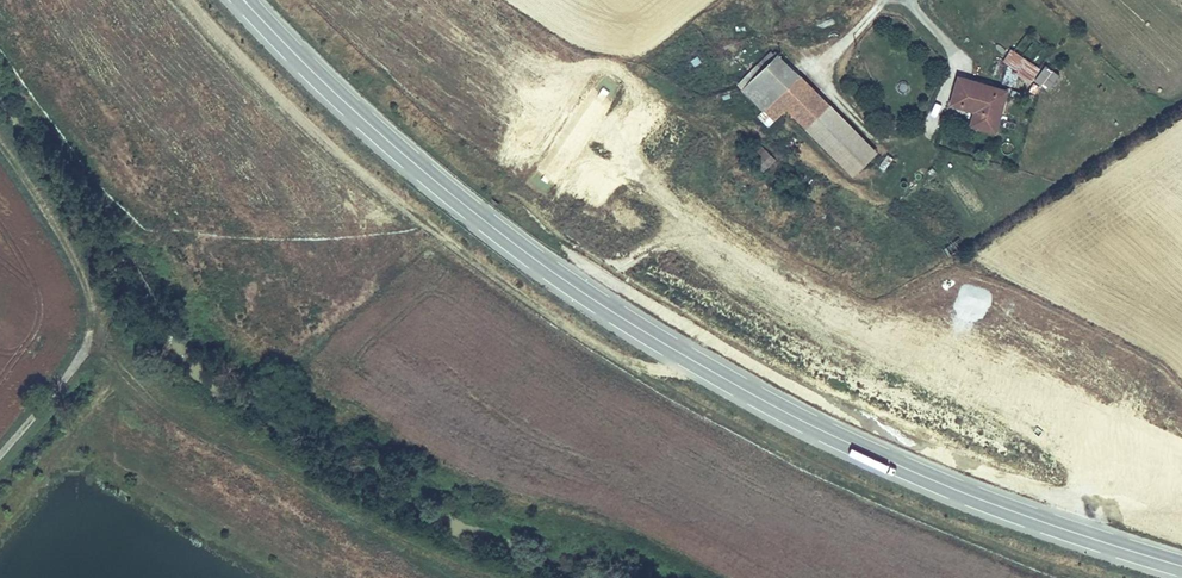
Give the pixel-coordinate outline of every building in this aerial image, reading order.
[(763,68),(779,53),(776,49),(774,52),(772,50),(758,63),(763,68)] [(809,103),(819,95),(779,53),(763,68),(744,88),(775,120),(788,107),(808,128),(820,114),(809,103)] [(1013,87),(1018,69),(1007,66),(1002,83),(1013,87)] [(1045,66),(1035,81),(1049,91),(1059,75),(1045,66)] [(983,111),(978,126),(995,131),(1007,89),(960,76),(952,102),(976,109),(983,111)] [(867,143),(819,95),(809,103),(820,114),(808,128),(849,169),(860,158),(856,154),(867,143)] [(972,124),(978,126),(983,111),(976,109),(972,124)] [(869,141),(867,143),(856,154),(860,158),(849,169),(848,169),(853,174),(877,150),(869,141)] [(753,162),(766,150),(760,144),(747,156),(753,162)] [(774,158),(766,150),(753,162),(762,170),(774,158)] [(788,241),(803,222),(792,214),(777,233),(788,241)]
